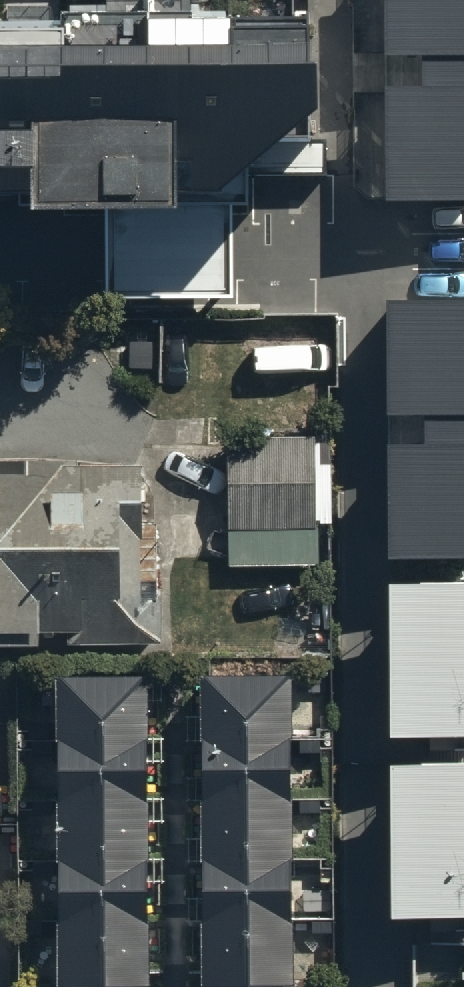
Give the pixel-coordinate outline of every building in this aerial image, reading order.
[(386,208),(463,207),(463,0),(383,0),(386,208)] [(223,201),(244,181),(242,32),(0,35),(0,201),(223,201)] [(388,304),(390,562),(463,561),(463,303),(388,304)] [(321,564),(320,438),(227,438),(228,565),(321,564)] [(0,463),(0,632),(71,631),(71,648),(170,647),(169,595),(150,595),(149,462),(0,463)] [(393,588),(392,743),(463,743),(463,588),(393,588)] [(63,986),(146,986),(143,678),(60,678),(63,986)] [(287,985),(288,678),(206,678),(205,985),(287,985)] [(393,769),(393,918),(463,918),(463,769),(393,769)]
